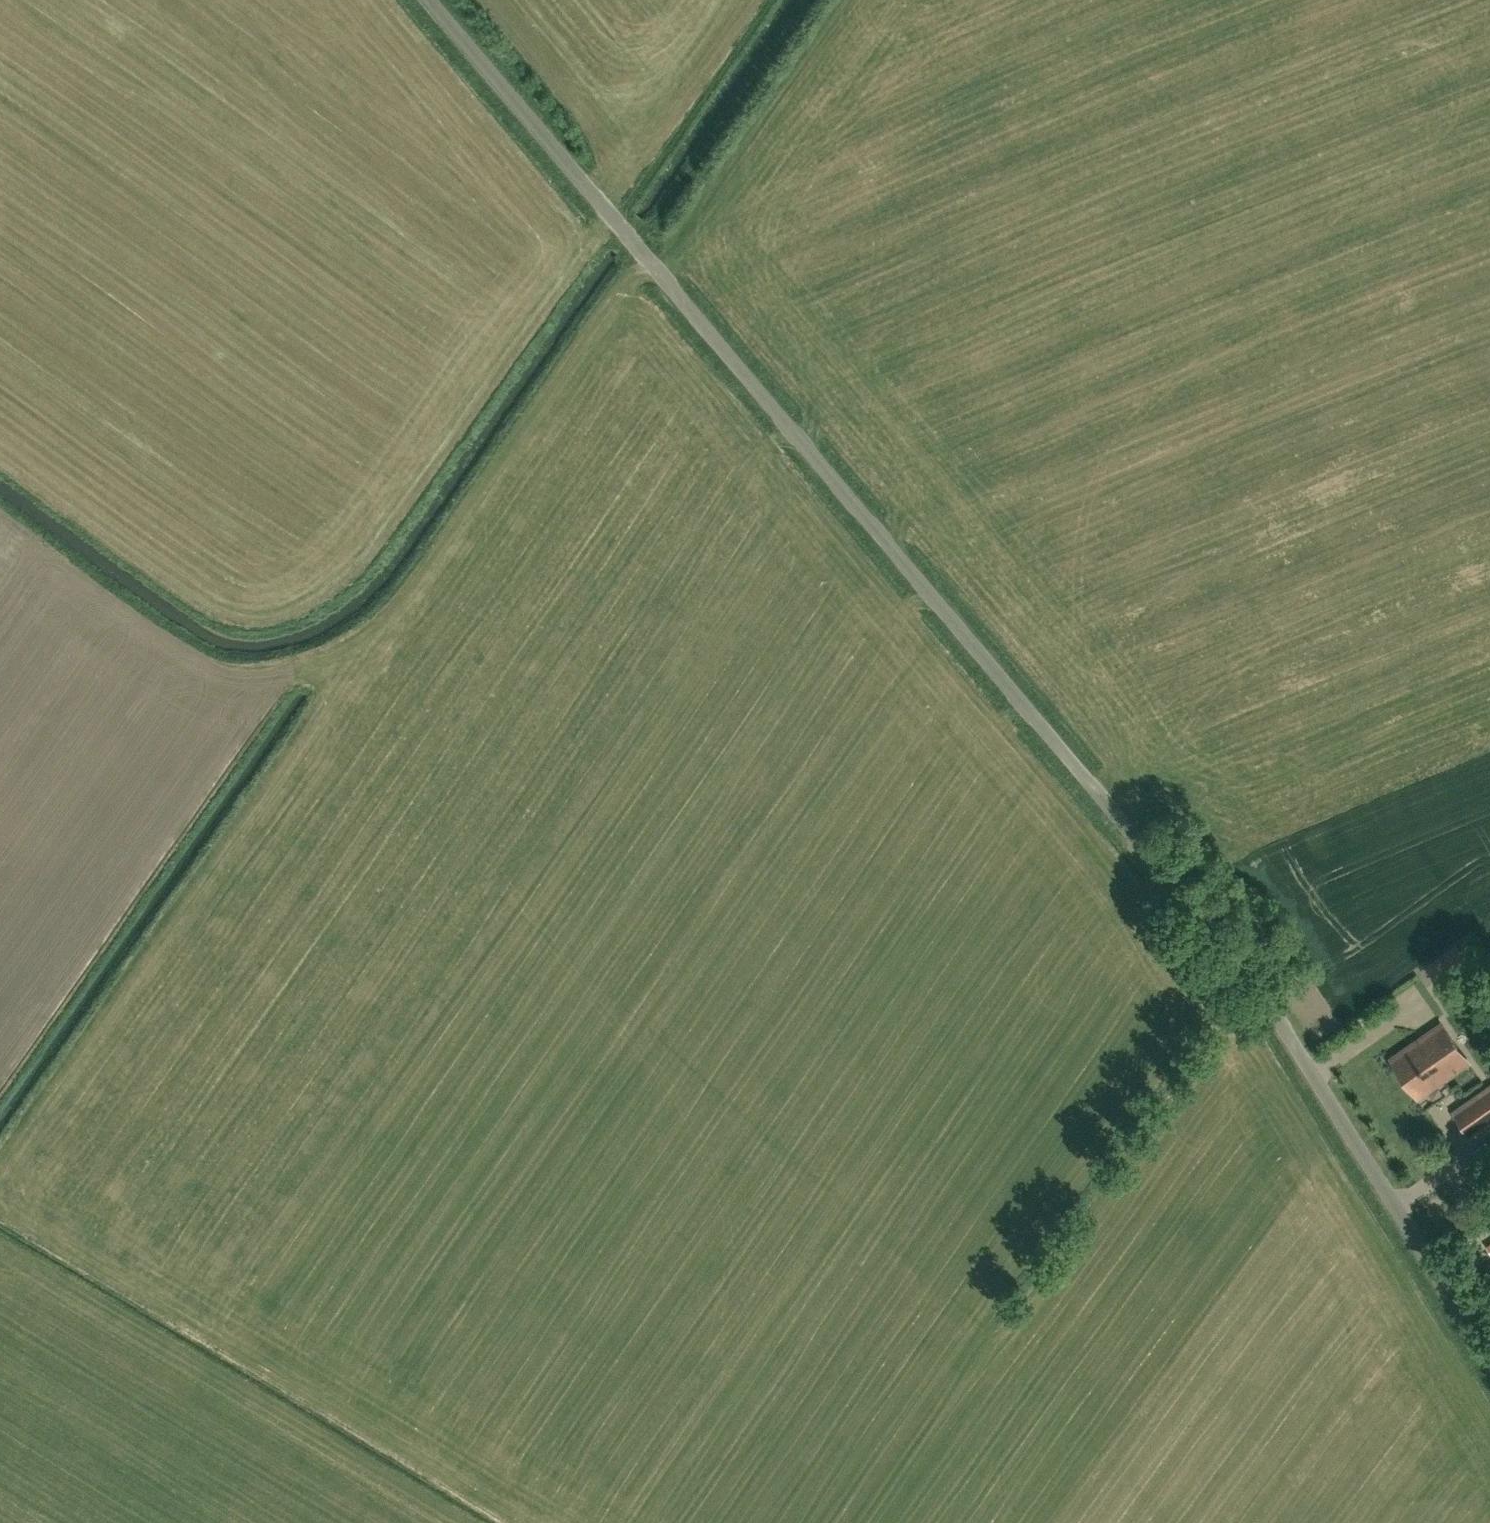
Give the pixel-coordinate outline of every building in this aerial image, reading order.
[(1419,1097),(1470,1062),(1442,1022),(1392,1057),(1419,1097)] [(1453,1109),(1473,1135),(1489,1122),(1489,1082),(1453,1109)] [(1488,1150),(1465,1167),(1489,1201),(1489,1152),(1488,1150)]
